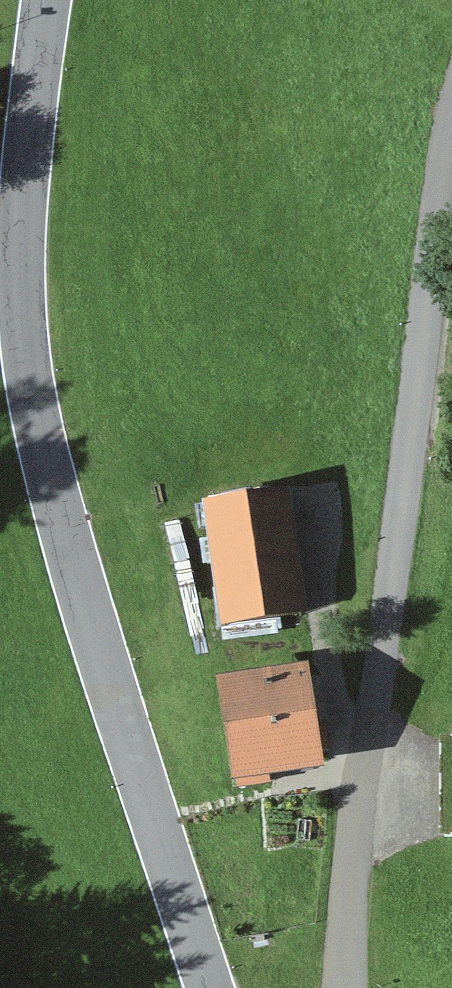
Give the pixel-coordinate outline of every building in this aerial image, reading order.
[(203,495),(219,620),(305,608),(289,484),(203,495)] [(216,670),(231,774),(323,760),(308,656),(216,670)]
